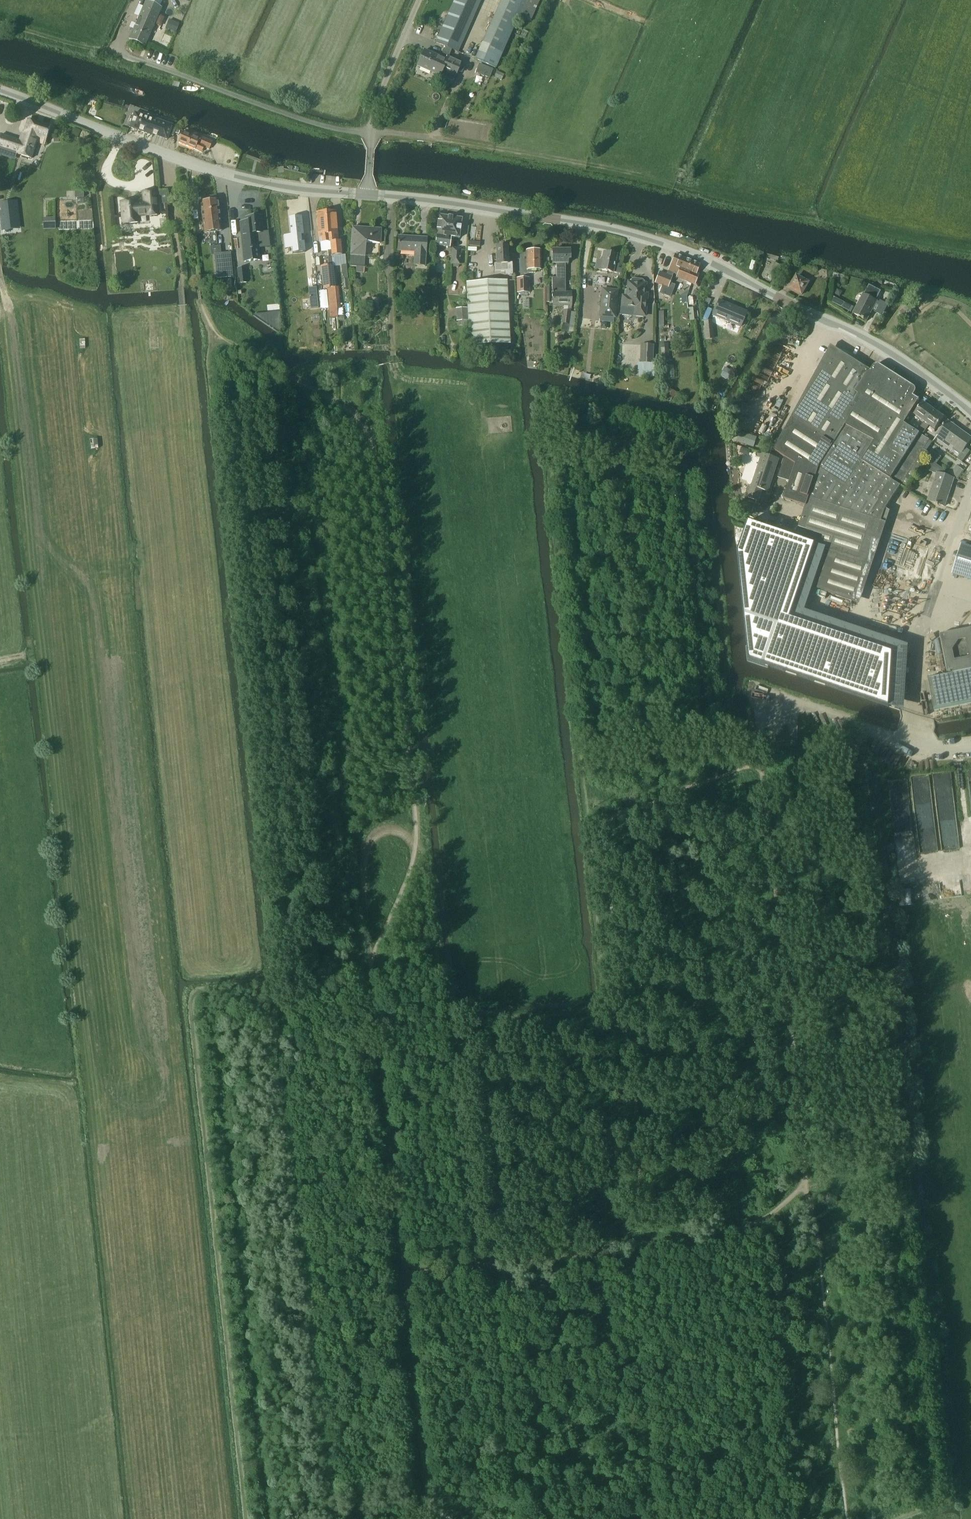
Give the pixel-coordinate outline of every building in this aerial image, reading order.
[(435,42),(445,47),(452,49),(458,52),(481,0),(454,0),(435,42)] [(475,60),(495,69),(518,17),(530,22),(540,0),(501,0),(475,60)] [(145,1),(129,39),(145,46),(161,8),(159,8),(154,5),(152,5),(147,2),(145,1)] [(184,16),(187,10),(180,7),(177,13),(184,16)] [(175,22),(171,30),(176,32),(179,24),(175,22)] [(424,50),(417,66),(440,76),(453,82),(455,76),(455,77),(458,71),(462,73),(465,66),(461,64),(448,58),(452,49),(445,47),(440,57),(424,50)] [(171,127),(172,125),(157,120),(157,121),(150,119),(150,117),(150,116),(145,114),(143,115),(142,116),(134,113),(129,128),(152,136),(153,134),(167,139),(166,140),(167,140),(169,135),(173,136),(176,129),(171,127)] [(0,137),(0,148),(17,154),(17,155),(31,159),(36,142),(45,145),(50,127),(27,120),(21,140),(6,136),(1,134),(0,137)] [(209,150),(212,142),(201,138),(201,137),(188,131),(187,134),(183,132),(178,143),(202,153),(204,148),(209,150)] [(27,203),(27,179),(13,179),(13,203),(27,203)] [(145,216),(158,215),(155,191),(143,192),(144,203),(131,204),(131,201),(121,202),(123,224),(138,223),(138,216),(145,216)] [(204,233),(221,231),(217,200),(200,202),(204,233)] [(326,212),(316,213),(318,235),(319,237),(320,237),(320,243),(321,251),(328,251),(328,256),(331,256),(331,251),(330,242),(328,242),(326,212)] [(326,212),(328,242),(330,242),(331,256),(341,255),(340,241),(336,242),(336,234),(337,234),(335,212),(326,212)] [(459,239),(462,219),(438,215),(435,235),(437,236),(436,245),(449,247),(450,237),(459,239)] [(246,221),(240,222),(244,262),(260,260),(259,248),(269,247),(268,232),(263,233),(261,216),(245,218),(246,221)] [(283,235),(285,249),(285,246),(291,245),(292,253),(305,252),(304,242),(301,242),(301,235),(303,235),(301,217),(294,217),(294,220),(289,220),(290,235),(283,235)] [(380,244),(381,230),(352,228),(350,266),(356,267),(364,267),(366,243),(380,244)] [(425,266),(426,238),(398,236),(397,251),(414,252),(413,265),(425,266)] [(496,264),(493,264),(494,272),(504,272),(504,275),(511,275),(511,264),(508,264),(507,246),(495,246),(496,264)] [(459,265),(461,249),(452,248),(450,263),(459,265)] [(551,305),(570,306),(570,293),(564,293),(565,264),(567,264),(567,260),(570,260),(570,251),(552,250),(552,264),(556,264),(556,278),(552,278),(551,305)] [(540,251),(526,251),(527,270),(527,273),(535,273),(535,270),(540,270),(540,251)] [(606,251),(604,253),(603,253),(601,261),(597,260),(595,269),(620,274),(622,269),(618,269),(620,258),(620,259),(616,258),(616,255),(611,254),(610,252),(606,251)] [(222,254),(214,255),(216,279),(225,278),(222,254)] [(699,274),(696,273),(699,265),(675,255),(668,271),(677,274),(676,278),(695,285),(699,274)] [(323,289),(326,288),(334,288),(334,287),(331,256),(328,256),(327,258),(328,266),(321,267),(323,289)] [(239,283),(246,282),(245,268),(238,268),(239,283)] [(668,287),(672,277),(659,272),(655,282),(668,287)] [(788,288),(802,296),(809,282),(796,275),(788,288)] [(529,292),(529,278),(517,279),(517,293),(529,292)] [(506,280),(466,282),(470,346),(510,344),(506,280)] [(644,294),(645,284),(643,284),(643,282),(641,280),(635,280),(633,280),(633,282),(631,282),(631,288),(629,289),(628,289),(627,289),(627,296),(623,296),(621,314),(645,316),(646,299),(645,298),(645,295),(644,294)] [(868,285),(863,294),(853,314),(866,321),(877,301),(873,300),(878,291),(868,285)] [(340,308),(337,287),(334,287),(334,288),(326,288),(329,310),(340,308)] [(316,290),(309,291),(311,309),(318,308),(316,290)] [(600,316),(614,317),(617,291),(603,290),(600,316)] [(740,327),(746,312),(719,301),(712,315),(740,327)] [(910,305),(903,309),(910,318),(916,314),(910,305)] [(571,311),(563,310),(561,323),(563,323),(569,324),(571,313),(571,311)] [(279,313),(253,315),(278,332),(281,330),(279,313)] [(569,324),(568,332),(574,333),(576,314),(571,313),(569,324)] [(706,339),(713,339),(711,321),(704,322),(706,339)] [(660,344),(661,363),(670,362),(669,344),(660,344)] [(652,364),(653,345),(640,345),(639,363),(652,364)] [(831,346),(774,450),(784,457),(778,476),(790,480),(784,499),(805,506),(798,529),(821,537),(817,550),(828,554),(816,589),(835,595),(852,601),(879,520),(881,521),(885,510),(900,485),(907,489),(926,457),(928,453),(923,450),(929,440),(927,438),(919,433),(910,427),(904,423),(919,399),(913,396),(915,393),(914,392),(915,391),(915,389),(914,387),(910,385),(879,365),(877,364),(875,365),(874,367),(871,371),(853,360),(835,349),(831,346)] [(725,368),(721,377),(728,380),(728,379),(732,372),(725,368)] [(914,414),(925,422),(933,410),(923,402),(914,414)] [(933,410),(925,422),(935,430),(944,418),(933,410)] [(970,441),(970,440),(970,438),(948,421),(937,435),(961,453),(957,459),(961,463),(970,451),(965,448),(970,441)] [(919,433),(921,429),(912,423),(910,427),(919,433)] [(930,435),(921,429),(919,433),(927,438),(930,435)] [(757,438),(739,432),(736,442),(754,448),(757,438)] [(768,492),(779,459),(760,453),(758,458),(761,459),(751,486),(749,485),(745,497),(758,502),(762,490),(768,492)] [(932,464),(930,471),(937,473),(939,466),(932,464)] [(956,465),(951,474),(958,479),(963,470),(956,465)] [(944,507),(954,479),(937,473),(928,501),(944,507)] [(910,547),(912,540),(899,535),(897,542),(910,547)] [(962,545),(952,576),(970,582),(970,548),(962,545)] [(807,570),(736,548),(752,660),(889,705),(885,662),(786,627),(807,570)] [(919,576),(928,553),(913,548),(908,562),(905,561),(902,570),(919,576)] [(948,675),(970,670),(970,629),(940,635),(948,675)] [(948,675),(948,676),(928,680),(934,710),(970,703),(970,670),(948,675)]
